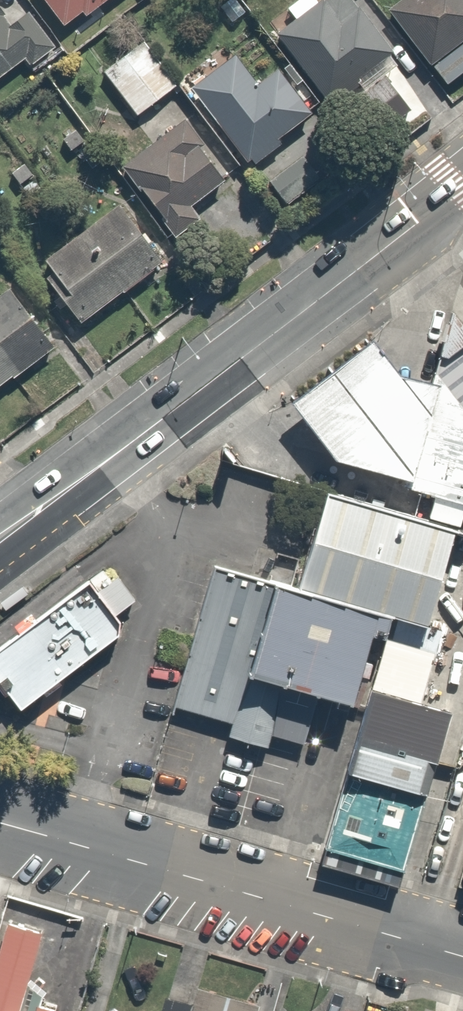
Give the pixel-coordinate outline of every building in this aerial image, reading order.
[(11,65),(16,72),(54,45),(25,6),(20,10),(13,0),(0,0),(0,73),(11,65)] [(81,15),(102,0),(37,0),(55,24),(76,9),(81,15)] [(324,102),(356,79),(361,86),(395,62),(350,0),(287,0),(282,4),(289,14),(270,28),(324,102)] [(429,71),(462,45),(462,0),(391,0),(382,7),(429,71)] [(177,79),(142,33),(96,66),(130,113),(177,79)] [(253,79),(233,49),(191,77),(244,157),(311,112),(278,62),(253,79)] [(167,235),(194,216),(184,203),(222,176),(180,118),(116,163),(167,235)] [(118,198),(37,256),(50,274),(43,278),(73,319),(160,257),(118,198)] [(0,290),(0,381),(52,342),(9,283),(0,290)] [(438,365),(462,347),(462,324),(453,310),(449,324),(445,323),(440,340),(444,341),(438,365)] [(336,460),(405,479),(433,382),(400,374),(374,340),(293,403),(336,460)] [(462,408),(462,347),(438,365),(436,372),(462,408)] [(436,372),(433,382),(405,479),(403,486),(436,496),(462,504),(462,408),(436,372)] [(299,590),(392,616),(428,625),(456,531),(328,492),(299,590)] [(436,496),(430,518),(460,527),(462,517),(462,504),(436,496)] [(299,590),(214,566),(173,707),(231,723),(228,736),(269,748),(273,735),(304,744),(319,696),(353,706),(373,635),(386,638),(392,616),(299,590)] [(102,570),(89,580),(98,592),(111,582),(102,570)] [(98,592),(115,615),(136,600),(118,577),(111,582),(98,592)] [(89,580),(37,619),(32,613),(14,626),(19,633),(0,646),(0,691),(5,697),(9,694),(21,710),(43,692),(46,696),(62,685),(58,680),(119,635),(120,622),(115,615),(98,592),(89,580)] [(28,593),(23,586),(0,603),(6,610),(28,593)] [(386,638),(372,688),(422,703),(436,652),(386,638)] [(366,710),(348,772),(426,795),(453,712),(422,703),(372,688),(366,710)] [(404,871),(426,795),(348,772),(326,848),(404,871)] [(404,871),(326,848),(325,851),(321,865),(399,888),(403,874),(404,871)] [(2,901),(0,907),(0,1010),(51,1010),(60,980),(23,970),(38,910),(2,901)]
